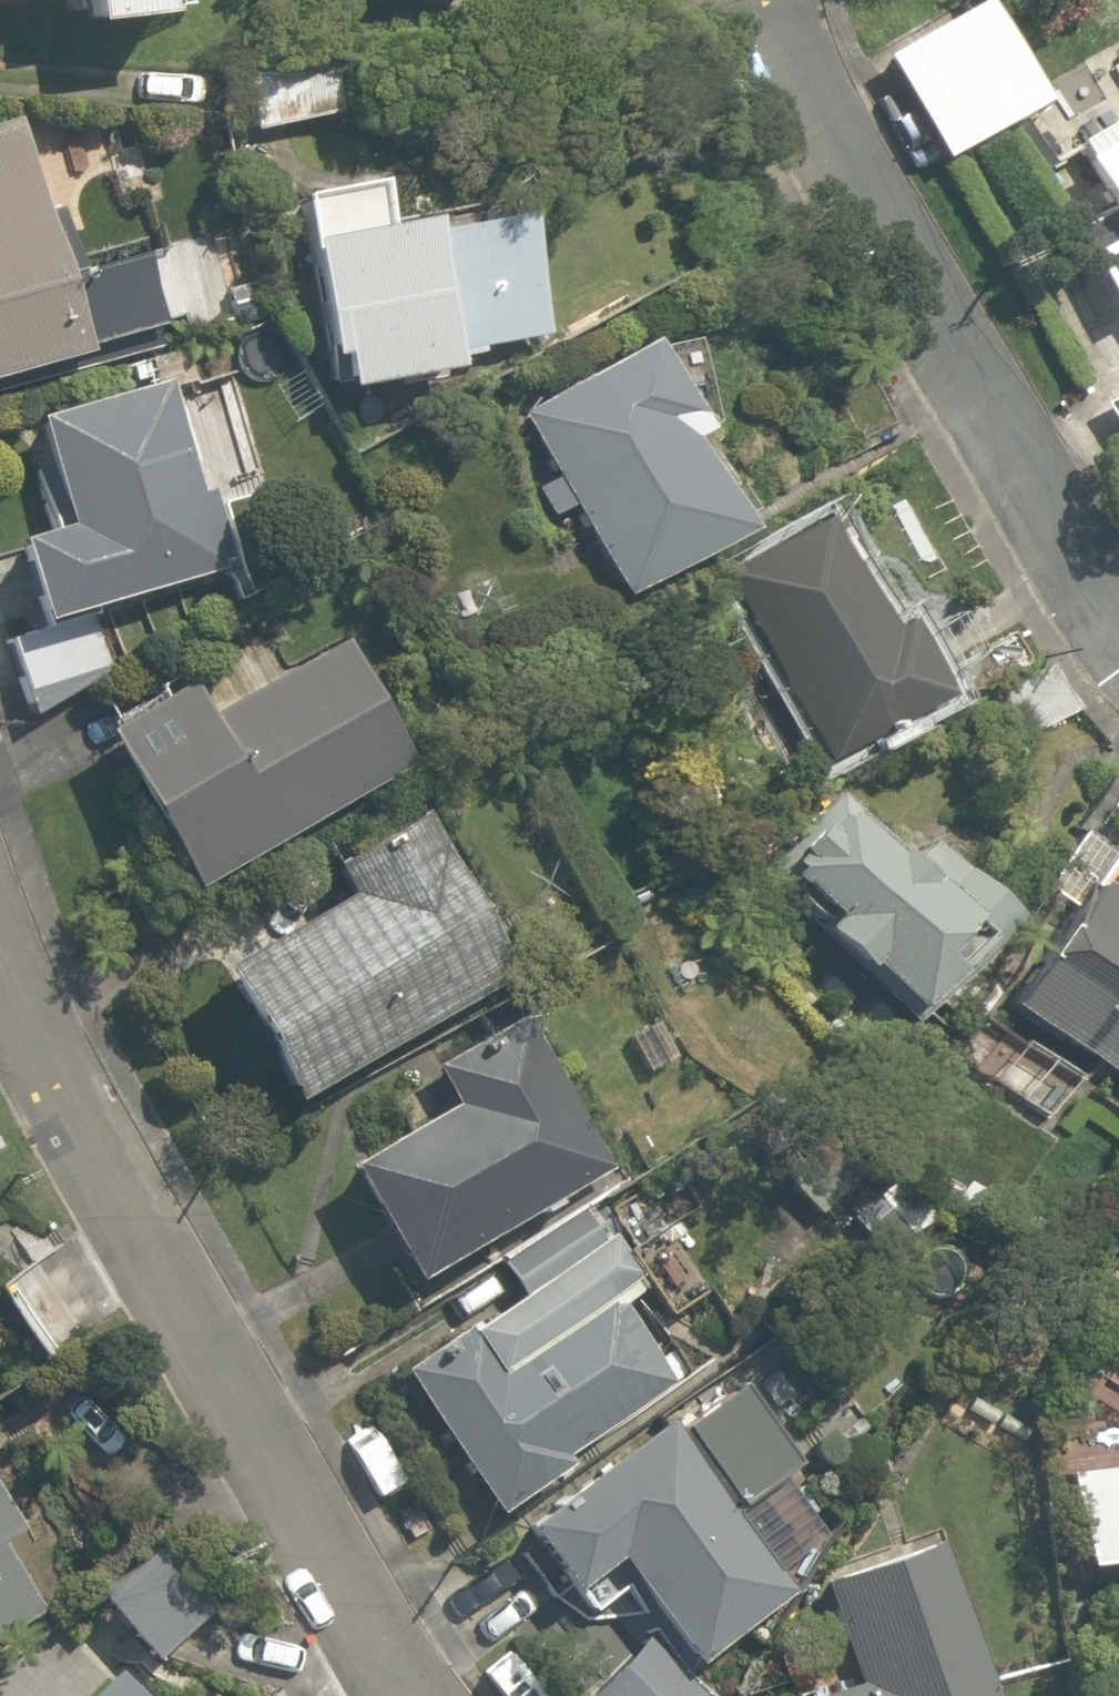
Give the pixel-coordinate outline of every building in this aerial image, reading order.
[(80,27),(157,18),(156,9),(189,5),(189,0),(77,0),(80,27)] [(878,61),(937,158),(1033,100),(974,3),(878,61)] [(243,68),(254,130),(339,115),(328,53),(243,68)] [(1002,125),(1033,181),(1053,169),(1022,114),(1002,125)] [(80,357),(78,350),(179,323),(181,334),(235,320),(209,223),(164,235),(170,258),(149,264),(144,247),(74,266),(58,206),(42,211),(18,120),(0,125),(0,378),(80,357)] [(1072,163),(1111,228),(1064,256),(1104,321),(1113,315),(1118,325),(1118,134),(1072,163)] [(331,355),(335,387),(347,385),(446,368),(444,360),(480,354),(478,346),(539,336),(519,218),(421,235),(419,222),(371,230),(363,186),(347,189),(297,196),(305,244),(300,245),(317,357),(331,355)] [(568,506),(619,596),(733,531),(680,438),(711,421),(698,399),(683,407),(645,340),(515,413),(551,477),(532,488),(549,517),(568,506)] [(11,540),(35,622),(222,568),(219,558),(228,555),(213,500),(203,503),(167,379),(32,419),(63,524),(11,540)] [(1094,403),(1118,445),(1118,388),(1094,403)] [(719,573),(824,762),(940,698),(896,620),(882,628),(820,517),(719,573)] [(4,638),(27,718),(108,667),(93,613),(4,638)] [(98,731),(184,888),(347,799),(413,763),(347,643),(344,638),(207,713),(190,681),(98,731)] [(973,699),(997,749),(1021,738),(1079,710),(1055,660),(973,699)] [(754,875),(911,1020),(1005,917),(922,840),(904,860),(830,793),(754,875)] [(213,966),(287,1098),(347,1065),(513,972),(422,811),(347,853),(326,865),(342,894),(213,966)] [(1118,1082),(1118,842),(1116,840),(1109,851),(1082,833),(1046,887),(1072,905),(1005,1006),(1118,1082)] [(347,1173),(407,1280),(607,1168),(521,1015),(429,1066),(450,1104),(347,1162),(342,1164),(347,1173)] [(837,1225),(878,1183),(852,1158),(812,1201),(837,1225)] [(888,1254),(927,1218),(901,1189),(861,1225),(888,1254)] [(497,1259),(527,1309),(629,1246),(599,1196),(497,1259)] [(399,1370),(495,1512),(568,1462),(564,1455),(675,1380),(611,1286),(500,1361),(472,1320),(399,1370)] [(616,1558),(693,1661),(789,1590),(732,1513),(794,1467),(736,1389),(679,1432),(669,1419),(522,1528),(570,1592),(616,1558)] [(1067,1491),(1075,1564),(1118,1560),(1118,1485),(1067,1491)] [(58,1591),(0,1497),(0,1627),(58,1591)] [(940,1541),(808,1586),(818,1616),(834,1610),(858,1680),(812,1695),(993,1695),(940,1541)] [(213,1609),(167,1557),(107,1609),(153,1661),(213,1609)] [(648,1644),(594,1695),(697,1695),(648,1644)] [(116,1669),(88,1695),(142,1695),(116,1669)]
